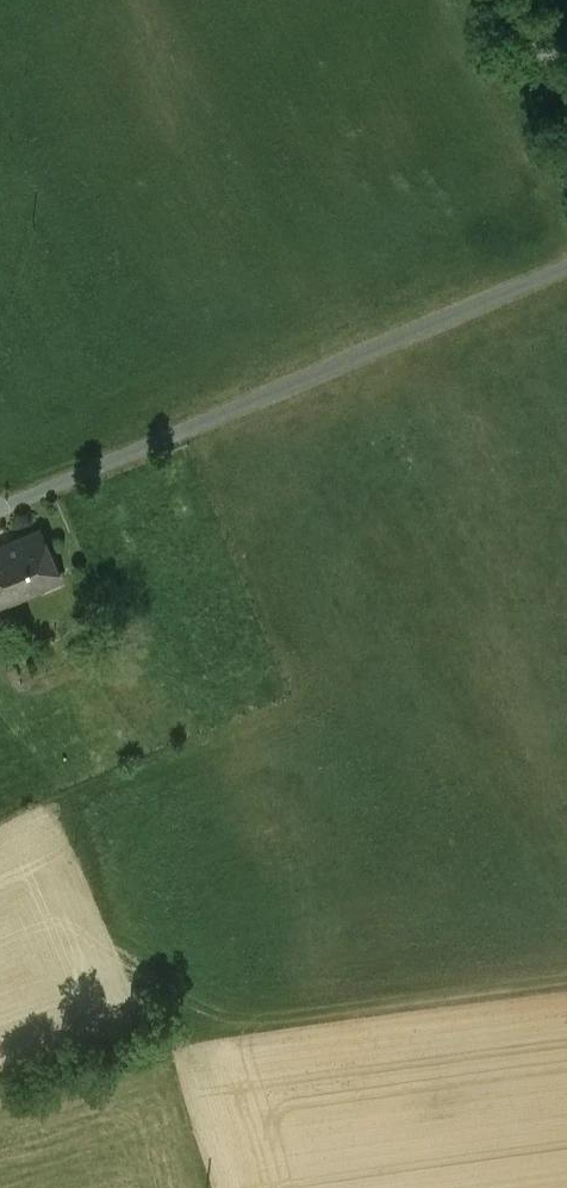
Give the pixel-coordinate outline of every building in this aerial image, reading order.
[(0,547),(0,603),(1,603),(39,586),(36,578),(57,569),(40,530),(0,547)] [(9,622),(1,603),(0,603),(0,626),(9,622)]
